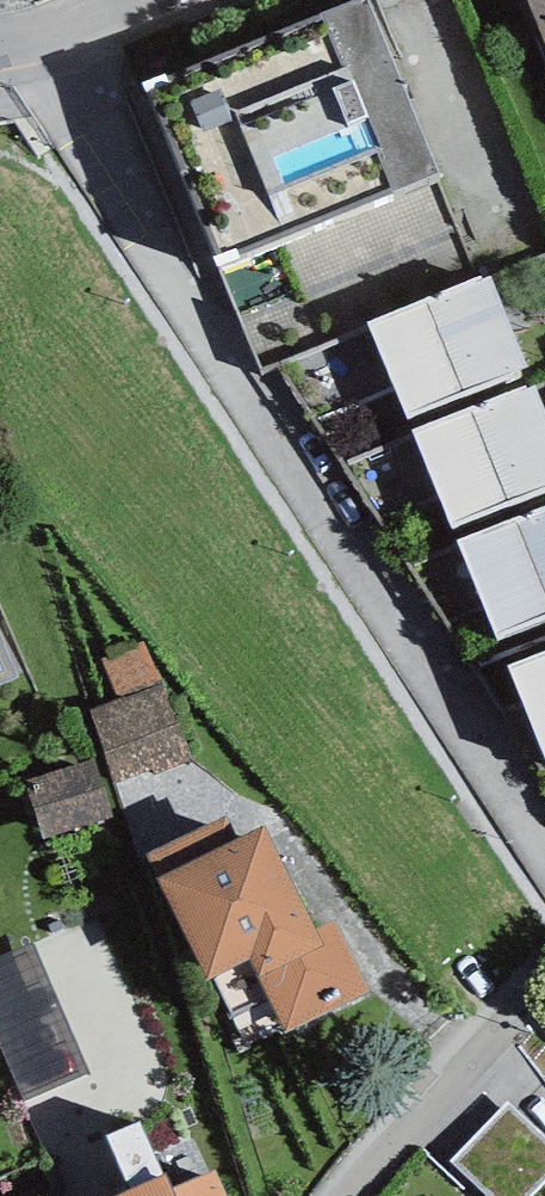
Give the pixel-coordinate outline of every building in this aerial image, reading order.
[(146,79),(218,257),(439,167),(370,0),(340,0),(146,79)] [(544,38),(544,0),(529,0),(544,38)] [(487,269),(368,319),(407,413),(526,361),(487,269)] [(414,427),(453,524),(544,487),(544,404),(535,379),(414,427)] [(458,538),(497,631),(544,611),(544,502),(458,538)] [(21,671),(0,623),(0,680),(21,671)] [(510,664),(544,747),(544,649),(510,664)] [(193,742),(164,672),(98,700),(128,770),(193,742)] [(96,741),(32,767),(55,822),(119,796),(96,741)] [(317,929),(264,821),(239,833),(228,812),(149,851),(209,975),(249,956),(284,1027),(370,985),(337,919),(317,929)] [(91,1060),(47,927),(0,943),(0,1026),(19,1084),(91,1060)] [(515,1195),(521,1195),(544,1170),(544,1126),(509,1093),(460,1146),(515,1195)] [(93,1133),(115,1184),(89,1195),(90,1195),(234,1195),(219,1159),(177,1176),(147,1105),(95,1127),(91,1128),(93,1133)]
